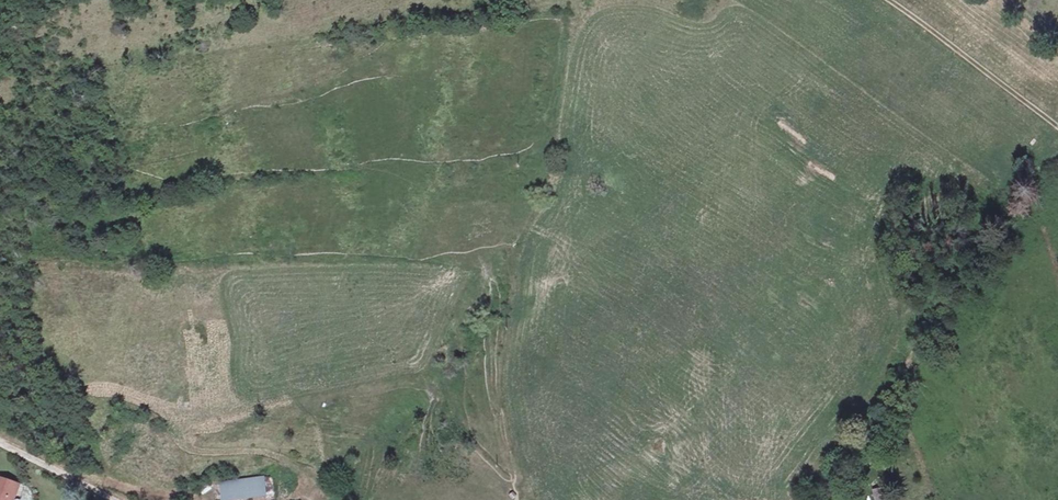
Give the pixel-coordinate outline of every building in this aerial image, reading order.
[(311,468),(306,475),(316,481),(320,473),(311,468)] [(268,496),(265,476),(218,483),(221,499),(239,499),(268,496)] [(5,484),(0,497),(0,499),(18,499),(22,492),(5,484)]
